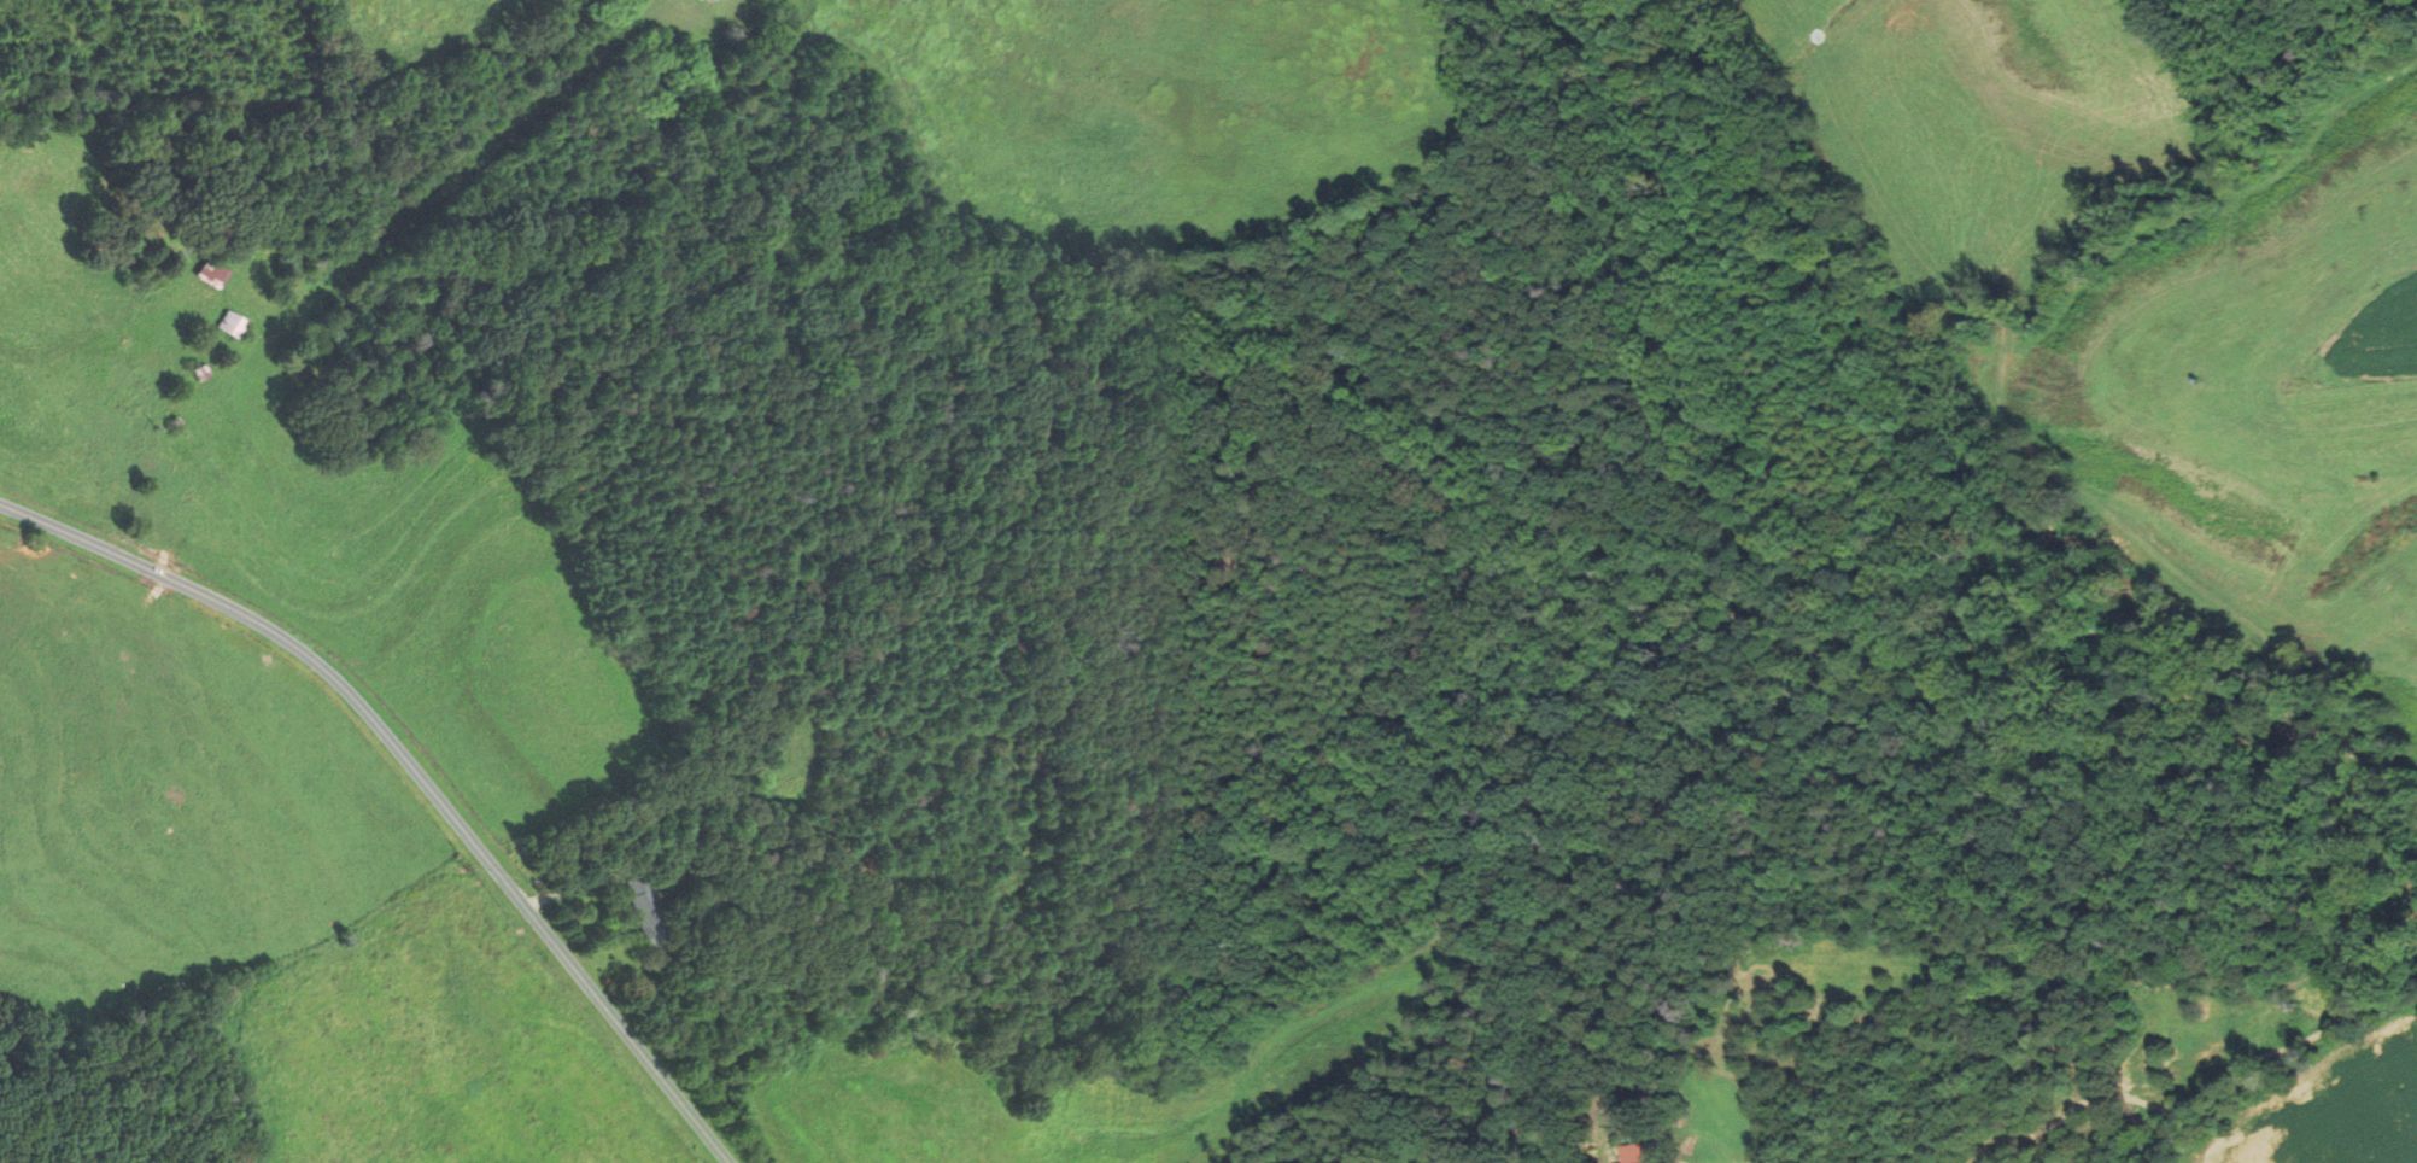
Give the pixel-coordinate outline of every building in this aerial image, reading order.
[(195,274),(216,289),(228,272),(207,258),(195,274)] [(239,341),(249,323),(226,310),(215,328),(239,341)] [(626,880),(648,949),(670,942),(648,873),(626,880)]
